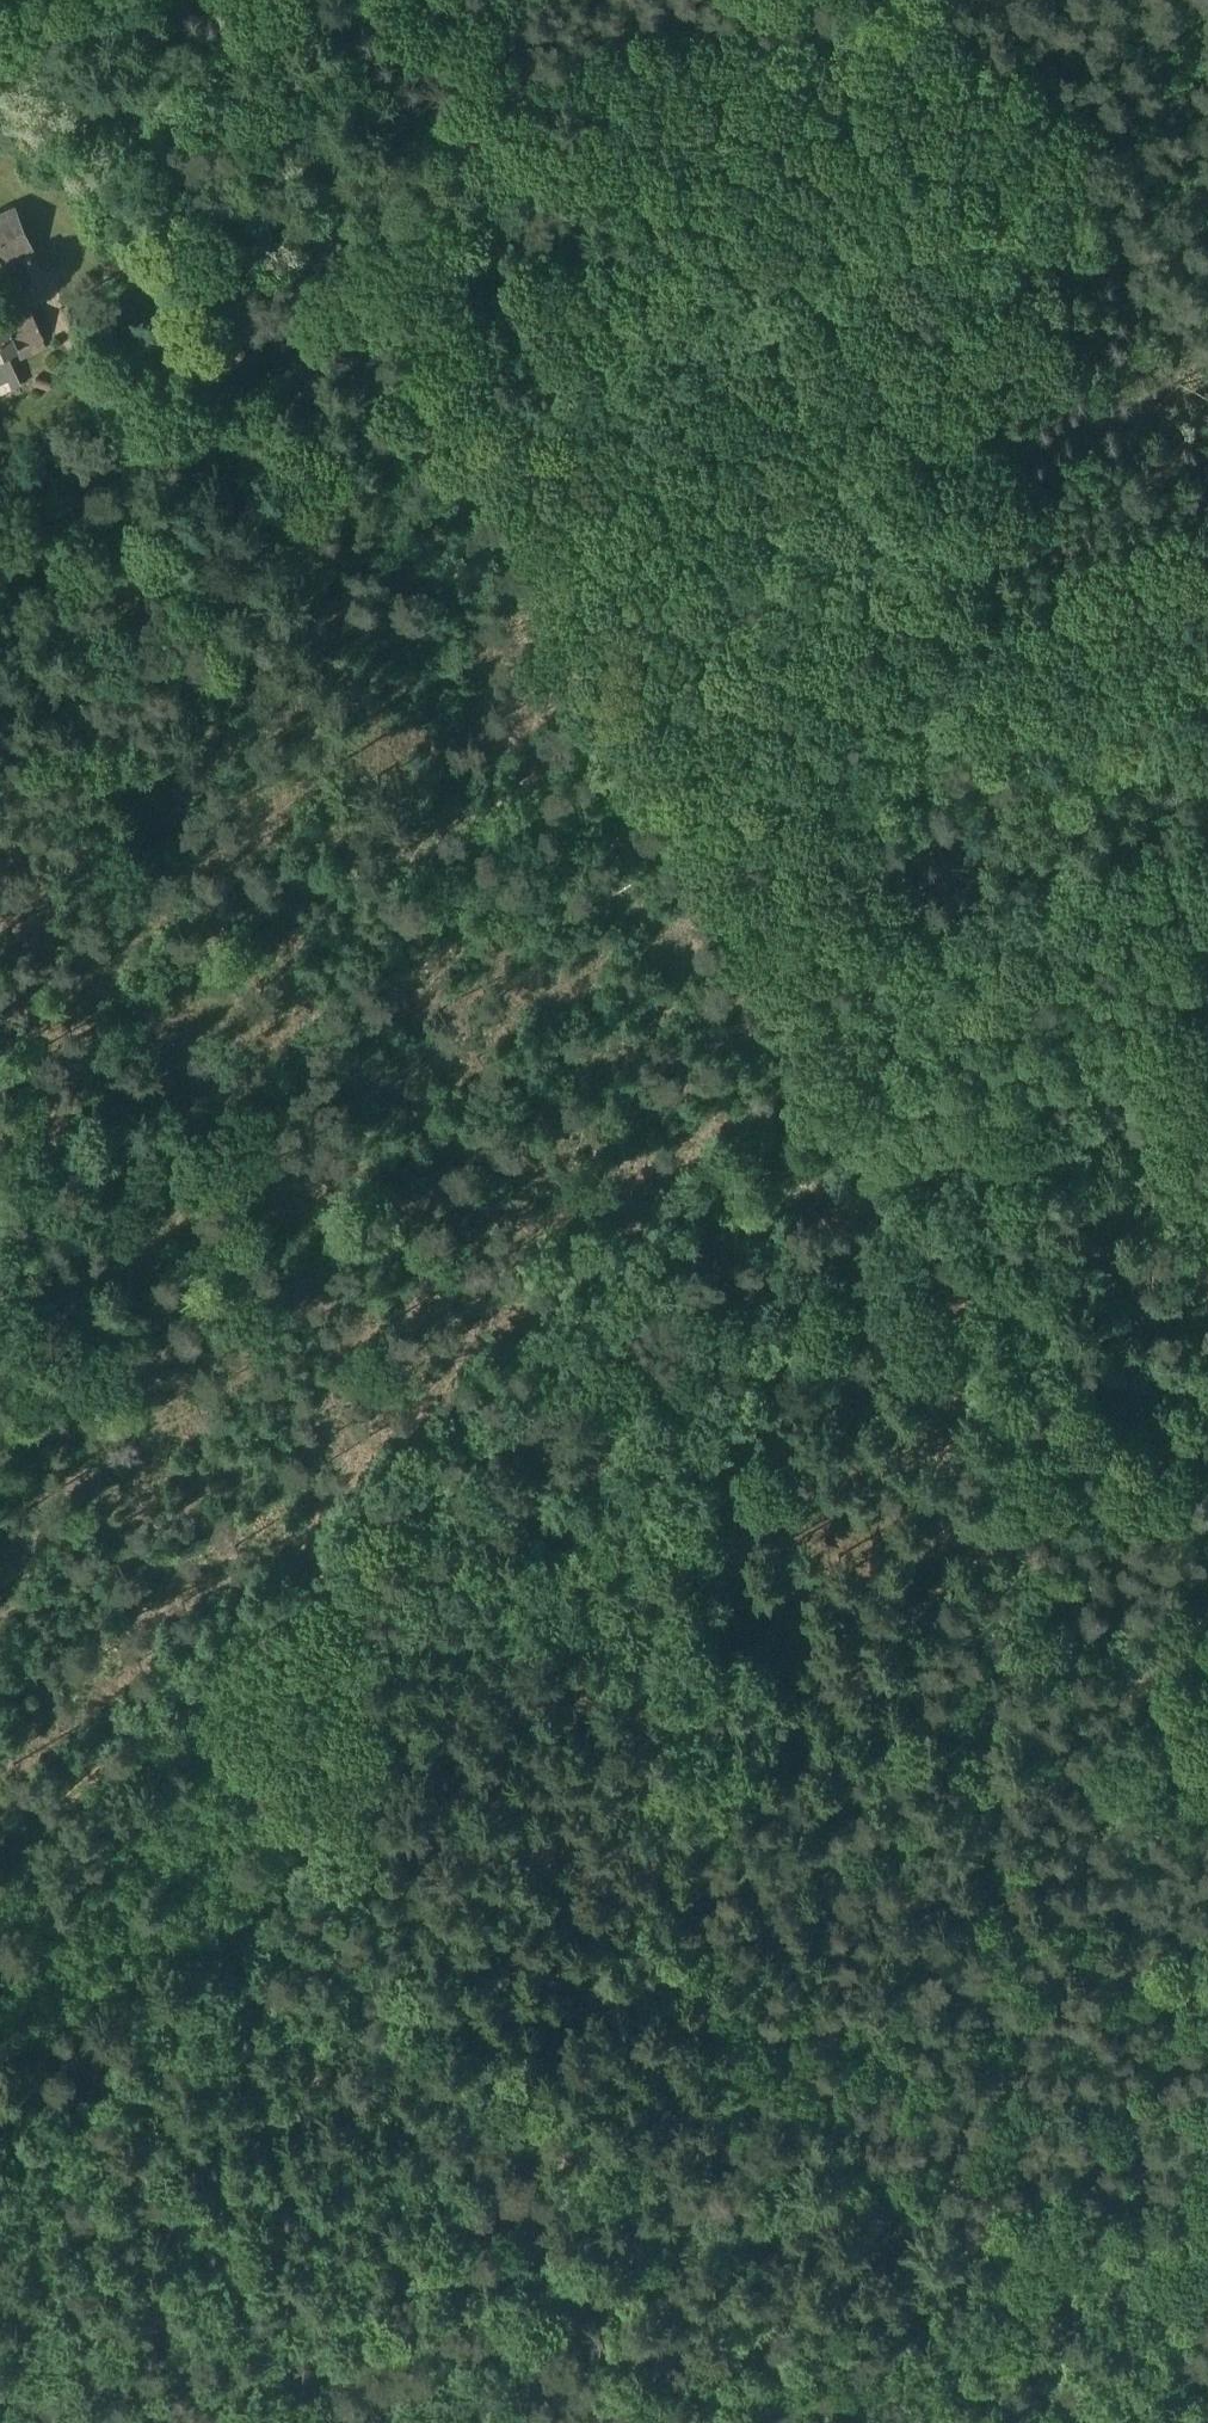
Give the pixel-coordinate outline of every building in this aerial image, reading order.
[(2,234),(34,221),(21,191),(0,200),(0,230),(2,234)] [(0,290),(0,359),(26,347),(13,317),(43,304),(31,276),(0,290)]
